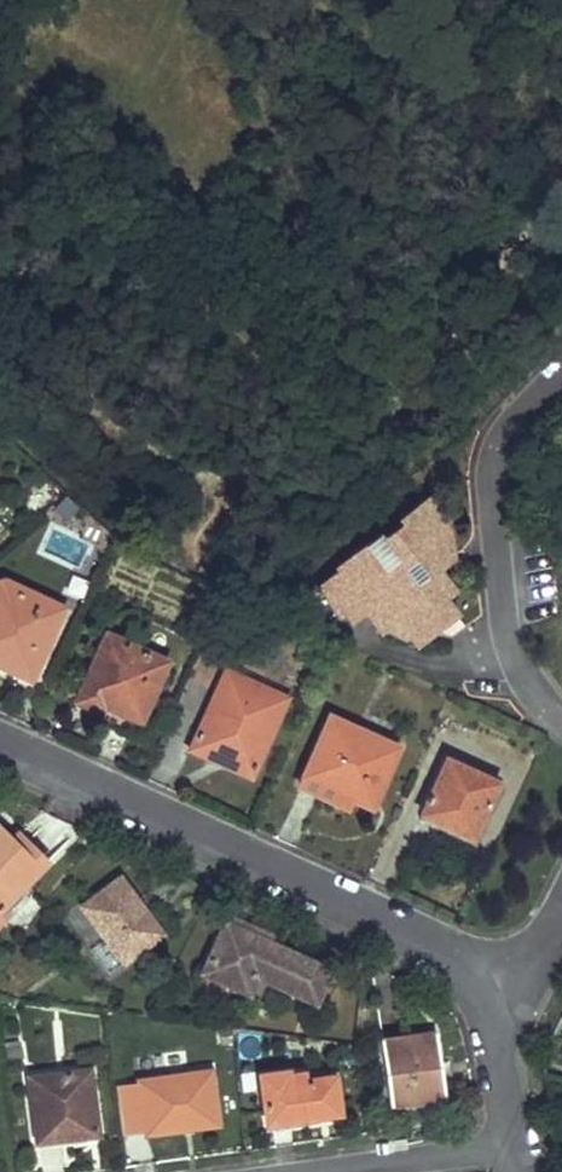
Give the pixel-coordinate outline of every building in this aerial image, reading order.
[(345,570),(322,586),(341,611),(345,607),(354,620),(366,611),(408,578),(416,589),(440,570),(452,562),(447,537),(442,530),(447,525),(431,499),(405,518),(408,523),(384,540),(381,536),(341,566),(345,570)] [(408,578),(366,611),(384,631),(389,627),(405,637),(410,634),(417,643),(457,614),(446,599),(439,591),(450,583),(440,570),(416,589),(408,578)] [(33,676),(67,605),(8,579),(0,581),(0,582),(0,661),(33,676)] [(450,583),(439,591),(446,599),(456,591),(450,583)] [(166,660),(107,634),(78,701),(100,711),(103,704),(139,719),(166,660)] [(286,698),(226,671),(189,747),(250,775),(286,698)] [(396,748),(331,717),(305,774),(306,775),(339,790),(354,797),(370,804),(396,748)] [(499,782),(449,759),(420,818),(438,828),(441,822),(474,836),(499,782)] [(339,790),(306,775),(302,784),(349,806),(354,797),(339,790)] [(3,819),(0,822),(0,908),(44,862),(3,819)] [(159,933),(119,877),(82,905),(122,961),(159,933)] [(330,969),(223,921),(200,972),(249,994),(258,976),(314,1002),(330,969)] [(435,1033),(382,1039),(390,1104),(444,1096),(438,1054),(435,1033)] [(162,1052),(136,1056),(148,1129),(181,1125),(216,1120),(208,1069),(167,1074),(162,1052)] [(89,1069),(30,1076),(38,1139),(70,1135),(96,1132),(89,1069)] [(286,1069),(261,1073),(267,1119),(312,1114),(338,1110),(333,1074),(304,1079),(302,1072),(287,1073),(286,1069)]
